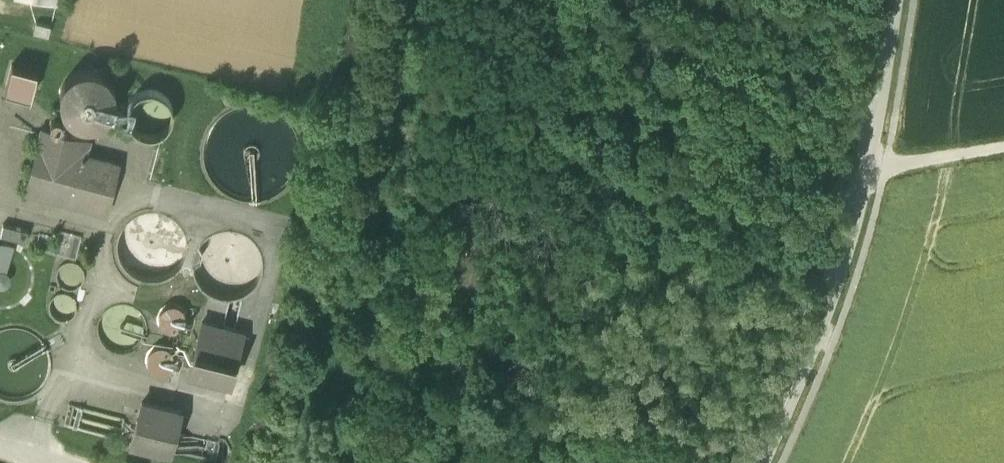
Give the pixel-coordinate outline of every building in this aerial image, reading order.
[(37,72),(12,66),(6,91),(31,97),(37,72)] [(122,72),(70,71),(69,121),(122,122),(122,72)] [(86,156),(80,155),(83,140),(42,130),(26,193),(106,214),(118,164),(86,156)] [(89,142),(83,140),(80,155),(86,156),(89,142)] [(29,231),(3,225),(1,236),(26,242),(29,231)] [(3,287),(7,285),(10,281),(10,277),(8,273),(4,270),(6,252),(12,254),(15,247),(2,245),(0,245),(0,286),(3,287)] [(164,306),(168,328),(189,325),(185,302),(164,306)] [(243,335),(202,324),(189,372),(230,383),(243,335)] [(181,364),(169,343),(150,353),(161,374),(181,364)] [(181,413),(142,402),(131,444),(170,453),(171,452),(164,450),(168,432),(175,434),(181,413)] [(135,448),(132,459),(147,462),(156,462),(158,454),(135,448)]
